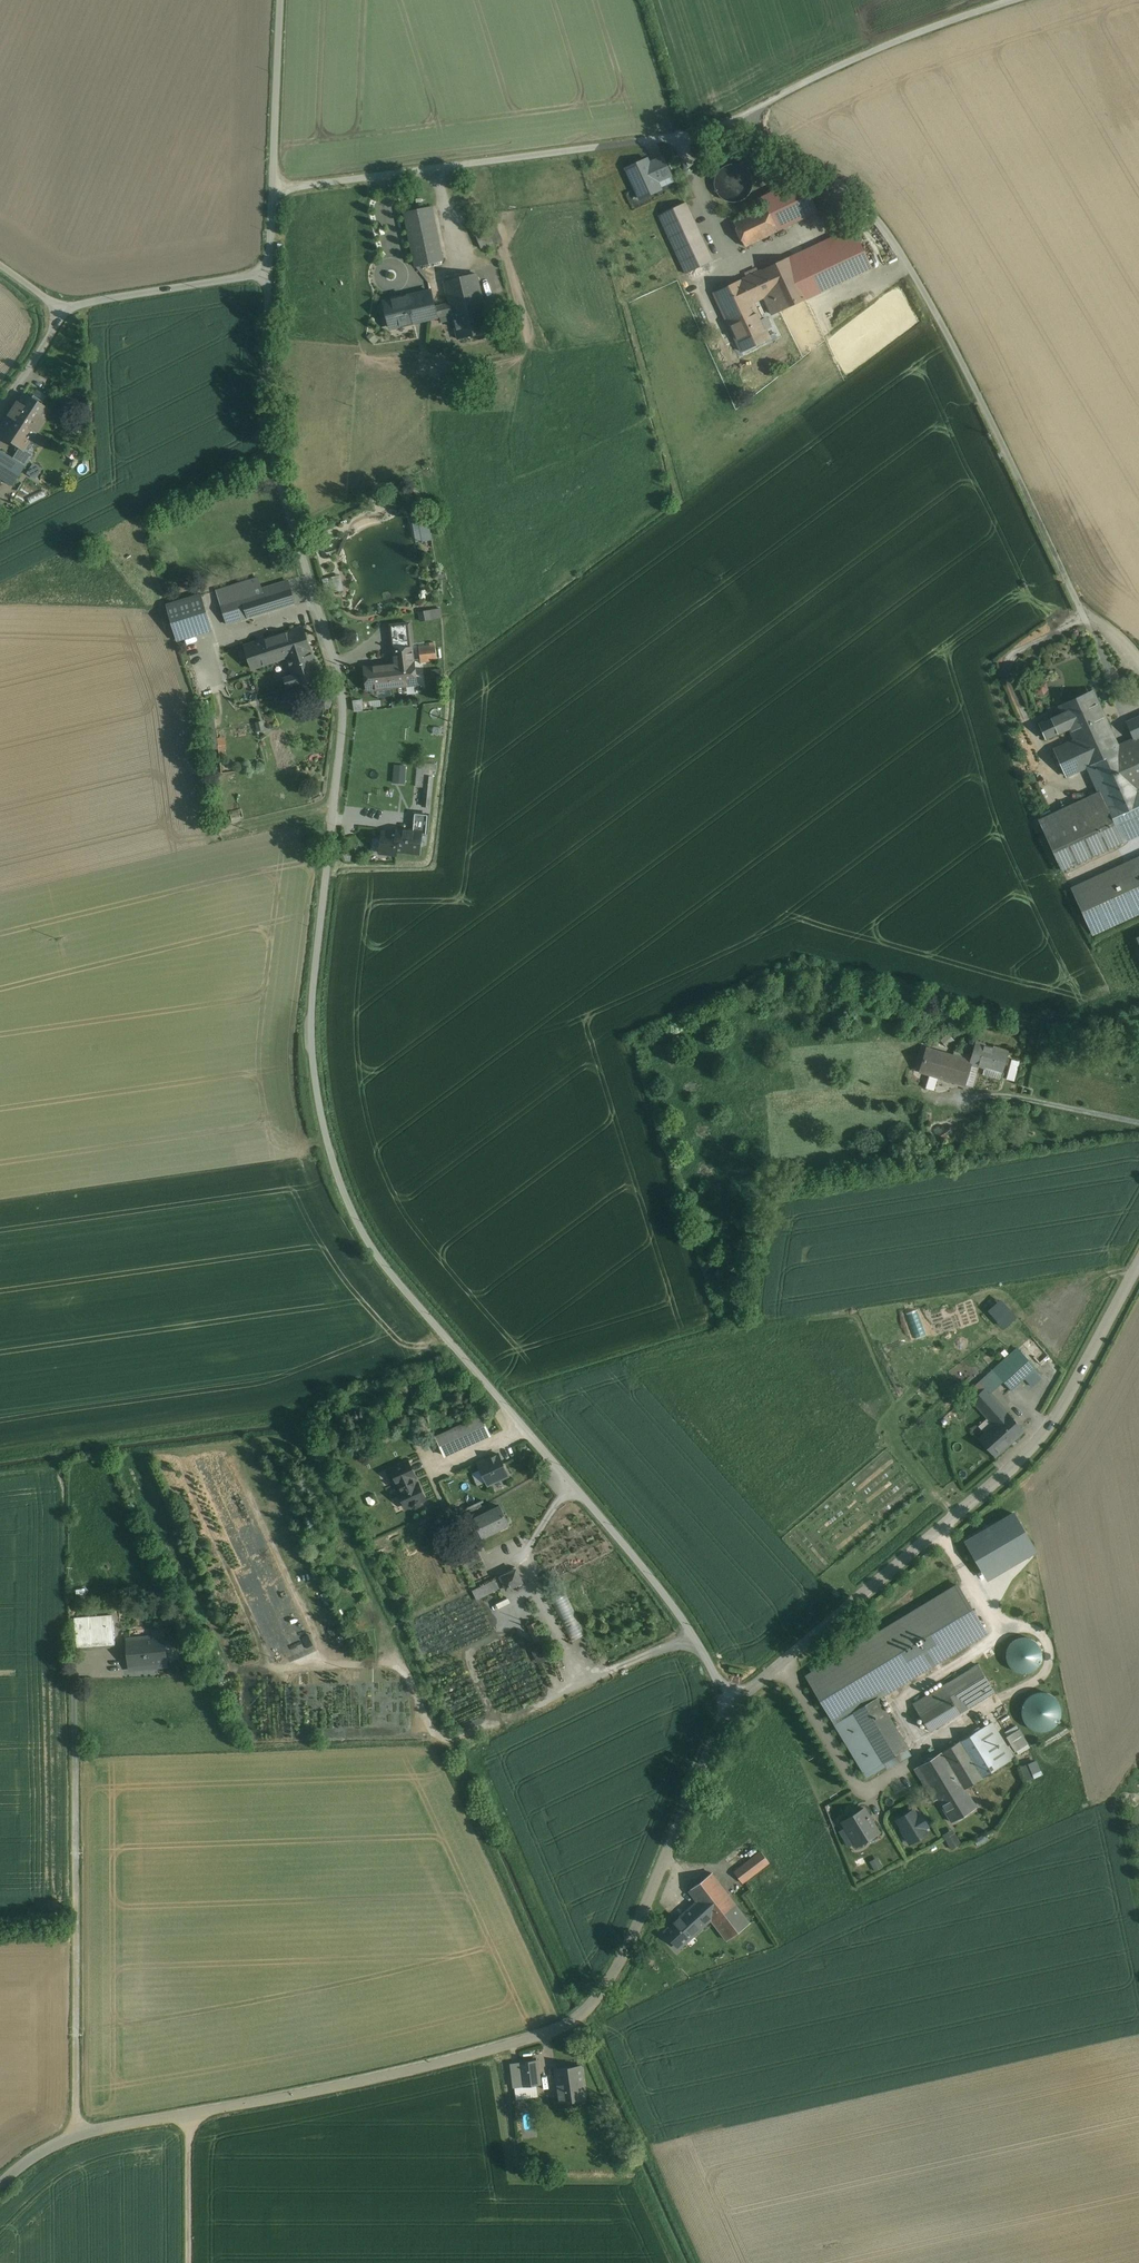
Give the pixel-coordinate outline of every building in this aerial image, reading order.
[(661,190),(647,159),(626,169),(640,199),(661,190)] [(716,187),(720,193),(726,198),(733,200),(741,199),(747,195),(752,189),(754,182),(753,175),(749,168),(743,163),(736,161),(729,162),(722,166),(717,172),(715,179),(716,187)] [(764,204),(777,231),(818,212),(802,178),(761,198),(764,204)] [(713,261),(701,236),(700,236),(686,203),(658,216),(686,274),(713,261)] [(764,204),(732,219),(745,246),(777,231),(764,204)] [(432,207),(405,213),(416,267),(443,261),(432,207)] [(853,228),(789,257),(789,258),(809,298),(806,299),(807,299),(872,269),(853,228)] [(789,258),(754,274),(765,298),(773,315),(806,299),(809,298),(789,258)] [(476,274),(445,281),(450,303),(453,314),(455,323),(459,340),(490,332),(476,274)] [(754,274),(745,278),(742,280),(753,303),(765,298),(754,274)] [(742,280),(714,293),(742,352),(769,338),(765,330),(761,321),(753,303),(742,280)] [(392,328),(453,314),(450,303),(435,307),(431,291),(386,302),(392,328)] [(767,320),(765,319),(761,321),(765,330),(769,328),(770,325),(767,320)] [(22,393),(0,428),(0,436),(11,443),(25,452),(31,456),(38,445),(30,440),(49,410),(22,393)] [(77,453),(71,449),(67,455),(73,460),(77,453)] [(0,451),(0,478),(12,486),(24,467),(18,463),(0,451)] [(25,452),(18,463),(24,467),(31,456),(25,452)] [(40,468),(32,464),(27,473),(35,477),(40,468)] [(426,524),(418,524),(418,538),(426,538),(426,524)] [(338,573),(322,575),(325,593),(340,590),(338,573)] [(288,581),(220,602),(227,625),(229,624),(247,618),(248,619),(295,604),(288,581)] [(167,606),(178,640),(212,630),(201,595),(167,606)] [(443,608),(421,611),(422,620),(444,617),(443,608)] [(410,623),(390,626),(393,650),(393,651),(393,650),(412,648),(413,648),(413,647),(412,647),(410,624),(410,623)] [(303,627),(279,635),(279,636),(287,658),(293,676),(296,684),(296,685),(320,677),(303,627)] [(279,636),(245,647),(253,669),(287,658),(279,636)] [(435,646),(419,647),(420,662),(437,660),(435,646)] [(412,648),(393,650),(395,664),(365,667),(364,667),(365,667),(367,690),(368,690),(398,687),(399,687),(417,685),(412,648)] [(288,687),(296,684),(293,676),(285,678),(288,687)] [(1093,695),(1091,695),(1092,696),(1063,709),(1063,708),(1061,709),(1062,711),(1063,713),(1070,728),(1075,741),(1079,748),(1111,734),(1093,695)] [(320,698),(319,703),(322,707),(326,709),(330,706),(332,702),(329,698),(325,696),(320,698)] [(1063,713),(1039,724),(1046,739),(1070,728),(1063,713)] [(1127,723),(1134,739),(1138,750),(1138,717),(1127,723)] [(1117,747),(1111,734),(1079,748),(1075,741),(1055,750),(1066,776),(1088,766),(1094,763),(1112,802),(1137,791),(1117,747)] [(1126,743),(1117,747),(1137,791),(1138,790),(1138,750),(1134,739),(1126,743)] [(437,765),(419,763),(417,786),(424,787),(426,776),(429,776),(430,769),(436,770),(437,765)] [(394,764),(394,783),(406,783),(407,764),(394,764)] [(429,776),(426,776),(424,787),(423,797),(431,797),(434,777),(429,776)] [(1112,802),(1105,805),(1118,832),(1138,823),(1138,790),(1137,791),(1112,802)] [(1062,871),(1122,842),(1118,832),(1105,805),(1099,792),(1038,819),(1062,871)] [(431,797),(423,797),(422,806),(430,807),(431,797)] [(428,815),(415,814),(413,831),(421,832),(421,830),(426,830),(428,815)] [(1118,832),(1122,842),(1124,842),(1138,835),(1138,823),(1118,832)] [(413,831),(398,830),(398,834),(396,850),(419,853),(421,832),(413,831)] [(392,833),(383,832),(381,853),(396,854),(396,850),(398,834),(397,834),(396,840),(392,839),(392,833)] [(1072,889),(1092,935),(1138,913),(1138,858),(1072,889)] [(985,1044),(976,1042),(970,1061),(927,1049),(921,1072),(973,1086),(980,1063),(985,1044)] [(1010,1051),(985,1044),(980,1063),(1005,1070),(1009,1057),(1009,1056),(1010,1051)] [(1016,1080),(1019,1060),(1011,1059),(1008,1079),(1016,1080)] [(1000,1301),(988,1311),(1002,1329),(1014,1319),(1000,1301)] [(1036,1368),(1018,1348),(966,1394),(971,1400),(985,1388),(990,1393),(1003,1381),(1011,1390),(1025,1378),(1034,1370),(1036,1368)] [(1041,1378),(1034,1370),(1025,1378),(1032,1386),(1041,1378)] [(994,1425),(1007,1413),(990,1393),(985,1388),(971,1400),(994,1425)] [(994,1425),(979,1438),(995,1456),(1023,1431),(1007,1413),(994,1425)] [(481,1416),(436,1436),(445,1456),(490,1436),(481,1416)] [(498,1454),(478,1463),(488,1485),(507,1476),(498,1454)] [(416,1485),(412,1478),(414,1477),(415,1477),(415,1476),(409,1462),(408,1461),(407,1462),(408,1462),(397,1467),(392,1469),(391,1469),(391,1470),(398,1484),(398,1485),(399,1484),(402,1491),(400,1492),(399,1493),(405,1507),(406,1508),(406,1507),(412,1505),(412,1506),(416,1507),(419,1506),(420,1503),(420,1501),(424,1499),(425,1499),(425,1498),(419,1484),(418,1483),(418,1484),(416,1485)] [(481,1503),(472,1507),(477,1517),(486,1513),(481,1503)] [(502,1506),(490,1511),(486,1513),(477,1517),(475,1518),(483,1536),(490,1533),(510,1524),(502,1506)] [(516,1570),(501,1577),(507,1589),(522,1582),(516,1570)] [(483,1585),(473,1591),(477,1599),(483,1596),(487,1595),(492,1592),(496,1590),(502,1587),(498,1579),(483,1585)] [(958,1585),(807,1676),(835,1723),(877,1698),(878,1698),(955,1652),(987,1633),(958,1585)] [(586,1633),(566,1589),(552,1595),(572,1640),(586,1633)] [(113,1620),(89,1622),(91,1646),(115,1644),(113,1620)] [(536,1622),(527,1626),(535,1642),(544,1638),(536,1622)] [(164,1636),(143,1638),(143,1644),(146,1644),(147,1657),(142,1657),(143,1666),(167,1663),(164,1636)] [(143,1638),(129,1639),(131,1667),(143,1666),(142,1657),(147,1657),(146,1644),(143,1644),(143,1638)] [(1021,1638),(1015,1640),(1009,1645),(1007,1652),(1006,1659),(1009,1665),(1014,1670),(1020,1673),(1027,1673),(1034,1671),(1039,1666),(1042,1659),(1042,1652),(1039,1646),(1035,1641),(1028,1638),(1021,1638)] [(978,1665),(912,1704),(929,1731),(994,1692),(978,1665)] [(1025,1693),(1025,1728),(1059,1728),(1059,1693),(1025,1693)] [(877,1698),(835,1723),(865,1773),(896,1754),(907,1748),(878,1698),(877,1698)] [(985,1726),(918,1766),(928,1784),(933,1791),(940,1787),(943,1790),(945,1789),(950,1797),(954,1794),(950,1785),(950,1784),(956,1780),(959,1779),(965,1789),(1014,1759),(992,1722),(985,1726)] [(1016,1726),(1006,1732),(1009,1737),(1019,1731),(1016,1726)] [(1029,1747),(1019,1731),(1009,1737),(1019,1753),(1029,1747)] [(907,1748),(896,1754),(900,1761),(911,1754),(907,1748)] [(1036,1777),(1030,1762),(1021,1765),(1027,1780),(1036,1777)] [(954,1794),(950,1797),(945,1789),(943,1790),(940,1787),(933,1791),(952,1822),(976,1808),(965,1789),(959,1779),(956,1780),(950,1784),(950,1785),(954,1794)] [(879,1832),(865,1808),(843,1822),(857,1846),(879,1832)] [(921,1814),(917,1816),(913,1810),(897,1819),(903,1828),(902,1829),(901,1831),(904,1835),(906,1835),(908,1834),(913,1841),(927,1833),(923,1828),(928,1825),(921,1814)] [(962,1842),(953,1827),(943,1833),(952,1848),(962,1842)] [(761,1852),(734,1872),(742,1883),(769,1862),(761,1852)] [(712,1873),(689,1890),(698,1902),(710,1918),(712,1916),(733,1900),(712,1873)] [(733,1900),(712,1916),(710,1918),(711,1919),(727,1940),(750,1923),(733,1900)] [(698,1902),(665,1931),(687,1955),(704,1940),(697,1932),(711,1919),(710,1918),(698,1902)] [(581,2066),(567,2068),(566,2057),(554,2059),(558,2085),(583,2081),(581,2066)] [(538,2061),(520,2063),(523,2086),(541,2084),(538,2061)] [(583,2081),(558,2085),(560,2102),(585,2098),(583,2081)]
